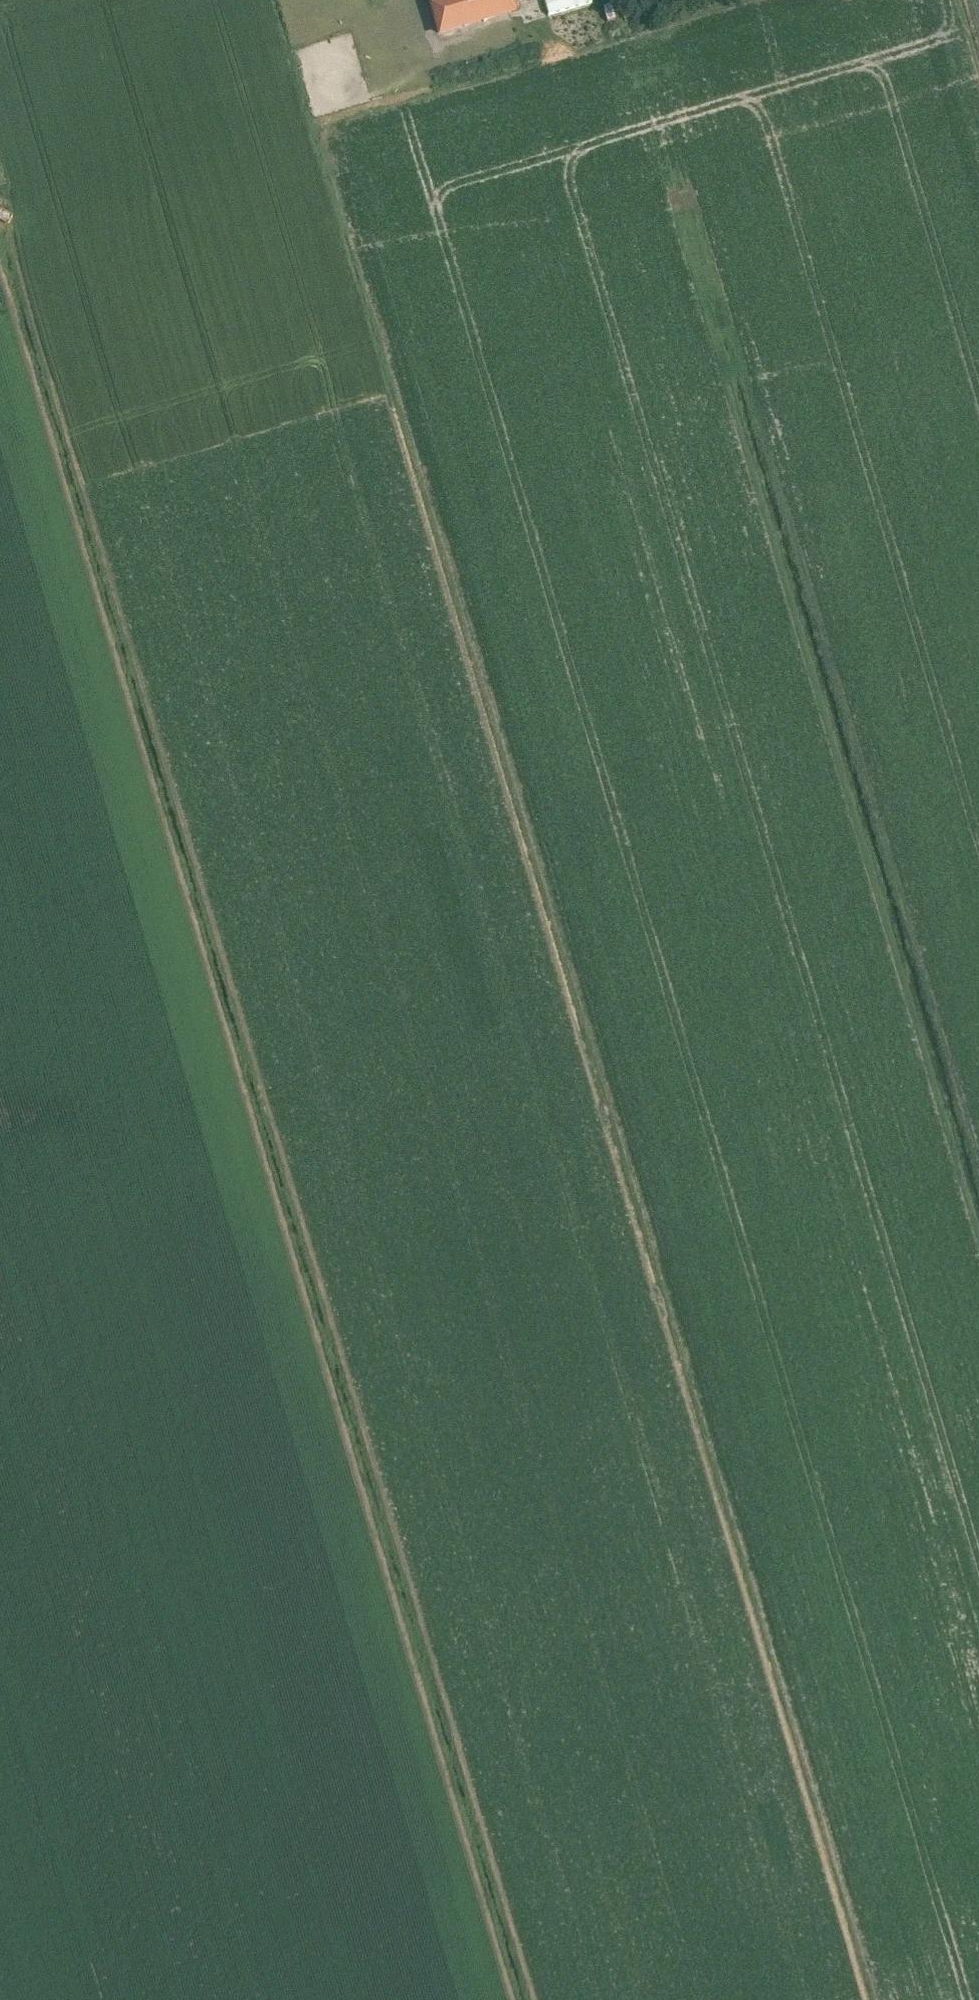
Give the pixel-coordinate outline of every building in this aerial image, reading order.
[(524,5),(523,0),(514,0),(511,1),(511,0),(429,0),(440,41),(516,19),(514,8),(524,5)] [(600,1),(600,0),(552,0),(555,14),(600,1)]
